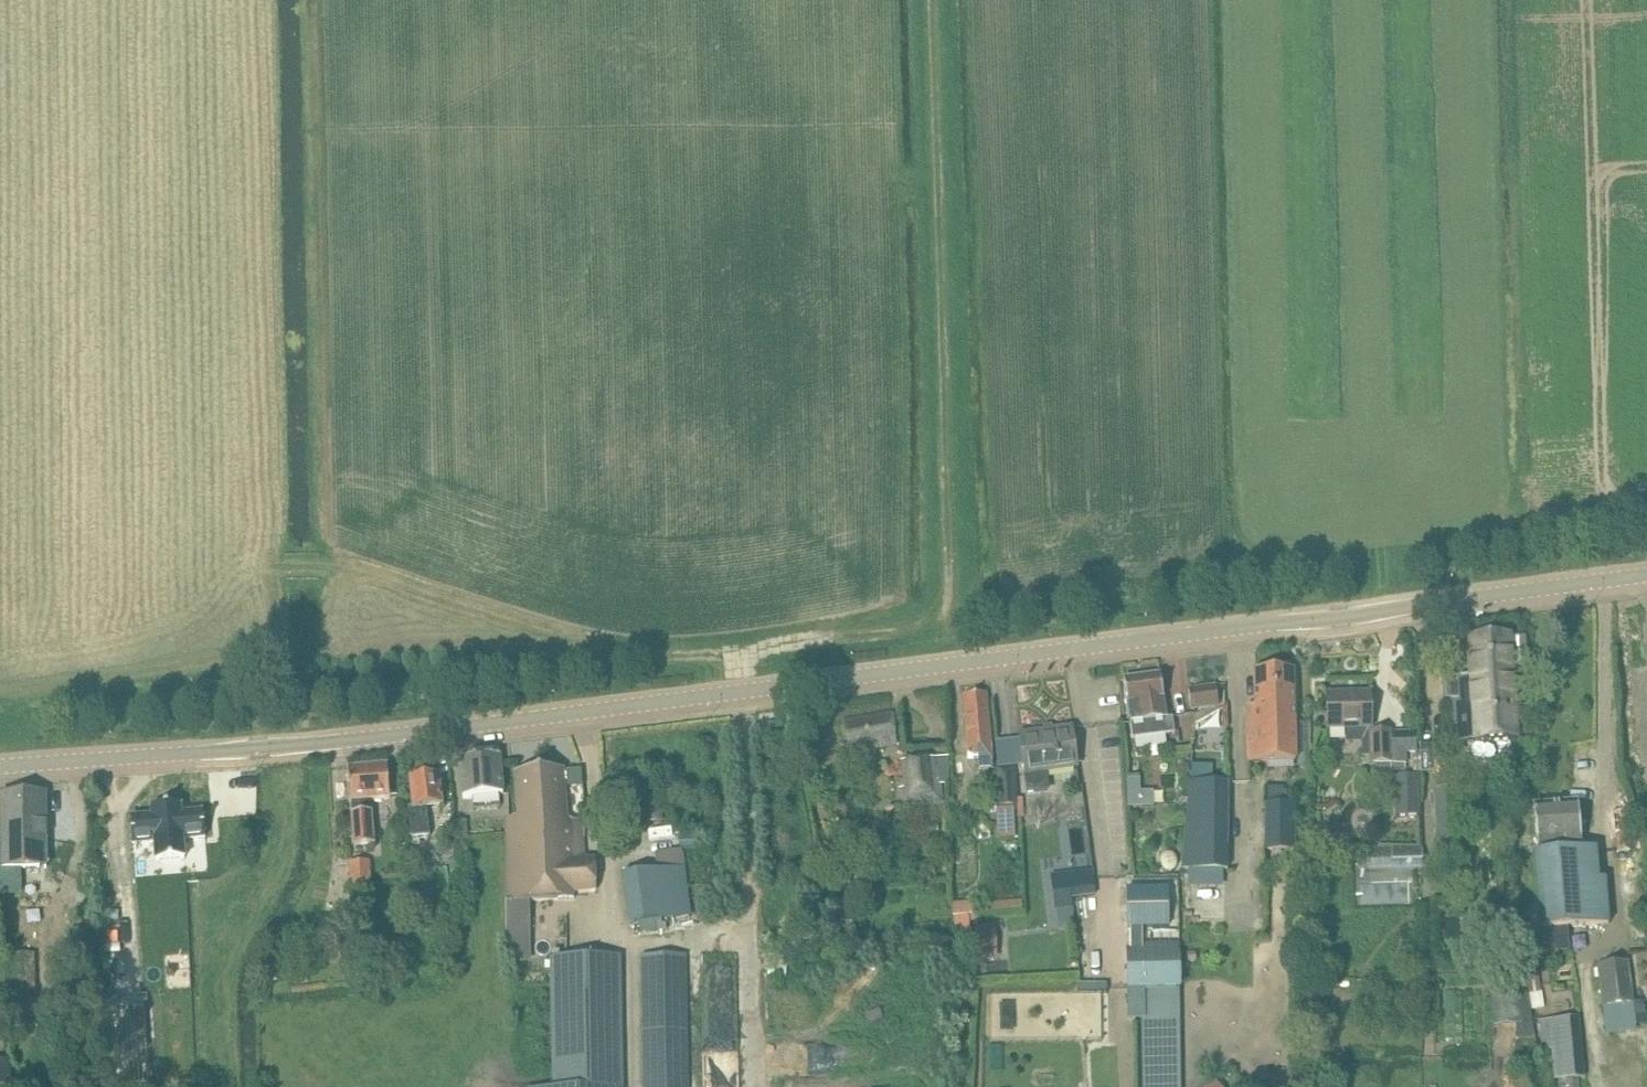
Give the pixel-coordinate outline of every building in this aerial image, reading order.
[(1446,678),(1447,695),(1447,699),(1453,698),(1454,743),(1516,739),(1512,665),(1528,663),(1526,639),(1511,641),(1510,633),(1468,636),(1471,676),(1446,678)] [(1270,707),(1294,706),(1293,669),(1255,670),(1256,707),(1247,707),(1247,726),(1271,725),(1270,707)] [(1124,679),(1127,700),(1130,723),(1167,718),(1164,698),(1164,695),(1161,673),(1124,679)] [(1191,708),(1219,705),(1216,685),(1189,689),(1191,708)] [(1327,693),(1327,715),(1328,729),(1372,727),(1371,691),(1327,693)] [(964,695),(966,717),(968,758),(978,757),(979,769),(991,768),(993,768),(993,766),(992,755),(986,693),(964,695)] [(1271,725),(1247,726),(1249,762),(1295,761),(1294,706),(1270,707),(1271,725)] [(843,721),(846,743),(848,753),(898,744),(893,713),(843,721)] [(1021,735),(1023,757),(1027,782),(1046,779),(1045,770),(1076,766),(1074,750),(1071,728),(1021,735)] [(1405,738),(1390,739),(1390,730),(1371,731),(1372,763),(1374,763),(1391,762),(1405,762),(1405,738)] [(460,758),(462,780),(464,798),(503,794),(502,777),(500,755),(460,758)] [(947,755),(902,761),(909,806),(944,802),(944,784),(949,783),(947,755)] [(1206,763),(1195,763),(1195,777),(1206,777),(1206,763)] [(348,767),(350,789),(351,801),(354,846),(374,845),(370,800),(390,798),(389,786),(387,764),(348,767)] [(993,768),(991,768),(993,797),(994,807),(1001,806),(1017,805),(1015,775),(1015,765),(993,766),(993,768)] [(596,891),(597,881),(595,859),(585,859),(582,819),(568,820),(564,768),(514,771),(516,793),(517,817),(505,817),(506,957),(546,957),(545,900),(574,899),(574,893),(596,891)] [(409,808),(412,830),(413,838),(430,836),(427,807),(443,806),(439,774),(411,777),(414,807),(409,808)] [(1418,774),(1391,774),(1391,788),(1396,787),(1397,814),(1419,814),(1418,774)] [(1128,807),(1153,806),(1152,789),(1140,789),(1140,776),(1127,776),(1128,807)] [(1226,820),(1226,780),(1195,780),(1195,820),(1226,820)] [(1461,857),(1457,787),(1437,788),(1440,858),(1461,857)] [(23,890),(21,868),(41,868),(40,839),(47,839),(46,793),(1,794),(2,834),(0,834),(0,890),(23,890)] [(1609,925),(1607,900),(1605,878),(1599,879),(1596,848),(1578,849),(1578,844),(1581,844),(1578,802),(1534,805),(1536,827),(1538,853),(1534,853),(1538,908),(1530,909),(1532,931),(1548,929),(1609,925)] [(1295,850),(1295,803),(1266,803),(1266,850),(1295,850)] [(153,816),(131,817),(133,844),(155,842),(156,861),(185,859),(183,839),(205,837),(203,812),(181,813),(180,805),(152,807),(153,816)] [(662,805),(647,807),(649,824),(664,822),(662,805)] [(1633,849),(1628,810),(1612,812),(1618,851),(1633,849)] [(1085,844),(1085,818),(1070,818),(1069,844),(1085,844)] [(466,821),(453,822),(454,840),(467,839),(466,821)] [(704,831),(680,831),(680,847),(704,847),(704,831)] [(1422,847),(1393,848),(1393,858),(1422,857),(1422,847)] [(1161,857),(1161,861),(1161,865),(1163,868),(1167,870),(1171,870),(1174,868),(1176,864),(1176,860),(1175,857),(1173,854),(1169,852),(1166,852),(1162,854),(1161,857)] [(348,885),(372,886),(373,861),(349,860),(348,885)] [(630,923),(699,915),(693,866),(623,874),(630,923)] [(1091,869),(1050,874),(1054,908),(1055,908),(1057,926),(1075,924),(1072,898),(1094,895),(1091,869)] [(1127,886),(1127,928),(1169,927),(1168,886),(1127,886)] [(1080,982),(1102,981),(1100,906),(1089,906),(1089,934),(1079,934),(1080,982)] [(995,924),(975,926),(977,958),(998,957),(995,924)] [(1528,953),(1550,951),(1548,929),(1532,931),(1526,931),(1528,953)] [(1179,949),(1141,949),(1142,987),(1150,987),(1151,1086),(1181,1086),(1179,949)] [(37,952),(6,954),(9,1023),(41,1022),(37,952)] [(645,956),(647,1086),(689,1086),(687,955),(645,956)] [(554,1086),(623,1086),(620,956),(551,957),(554,1086)] [(1526,961),(1528,976),(1537,975),(1534,960),(1526,961)] [(1604,1019),(1634,1015),(1628,961),(1598,964),(1604,1019)] [(1584,1023),(1555,1024),(1557,1086),(1586,1086),(1584,1023)] [(0,1061),(0,1086),(11,1086),(9,1061),(0,1061)]
